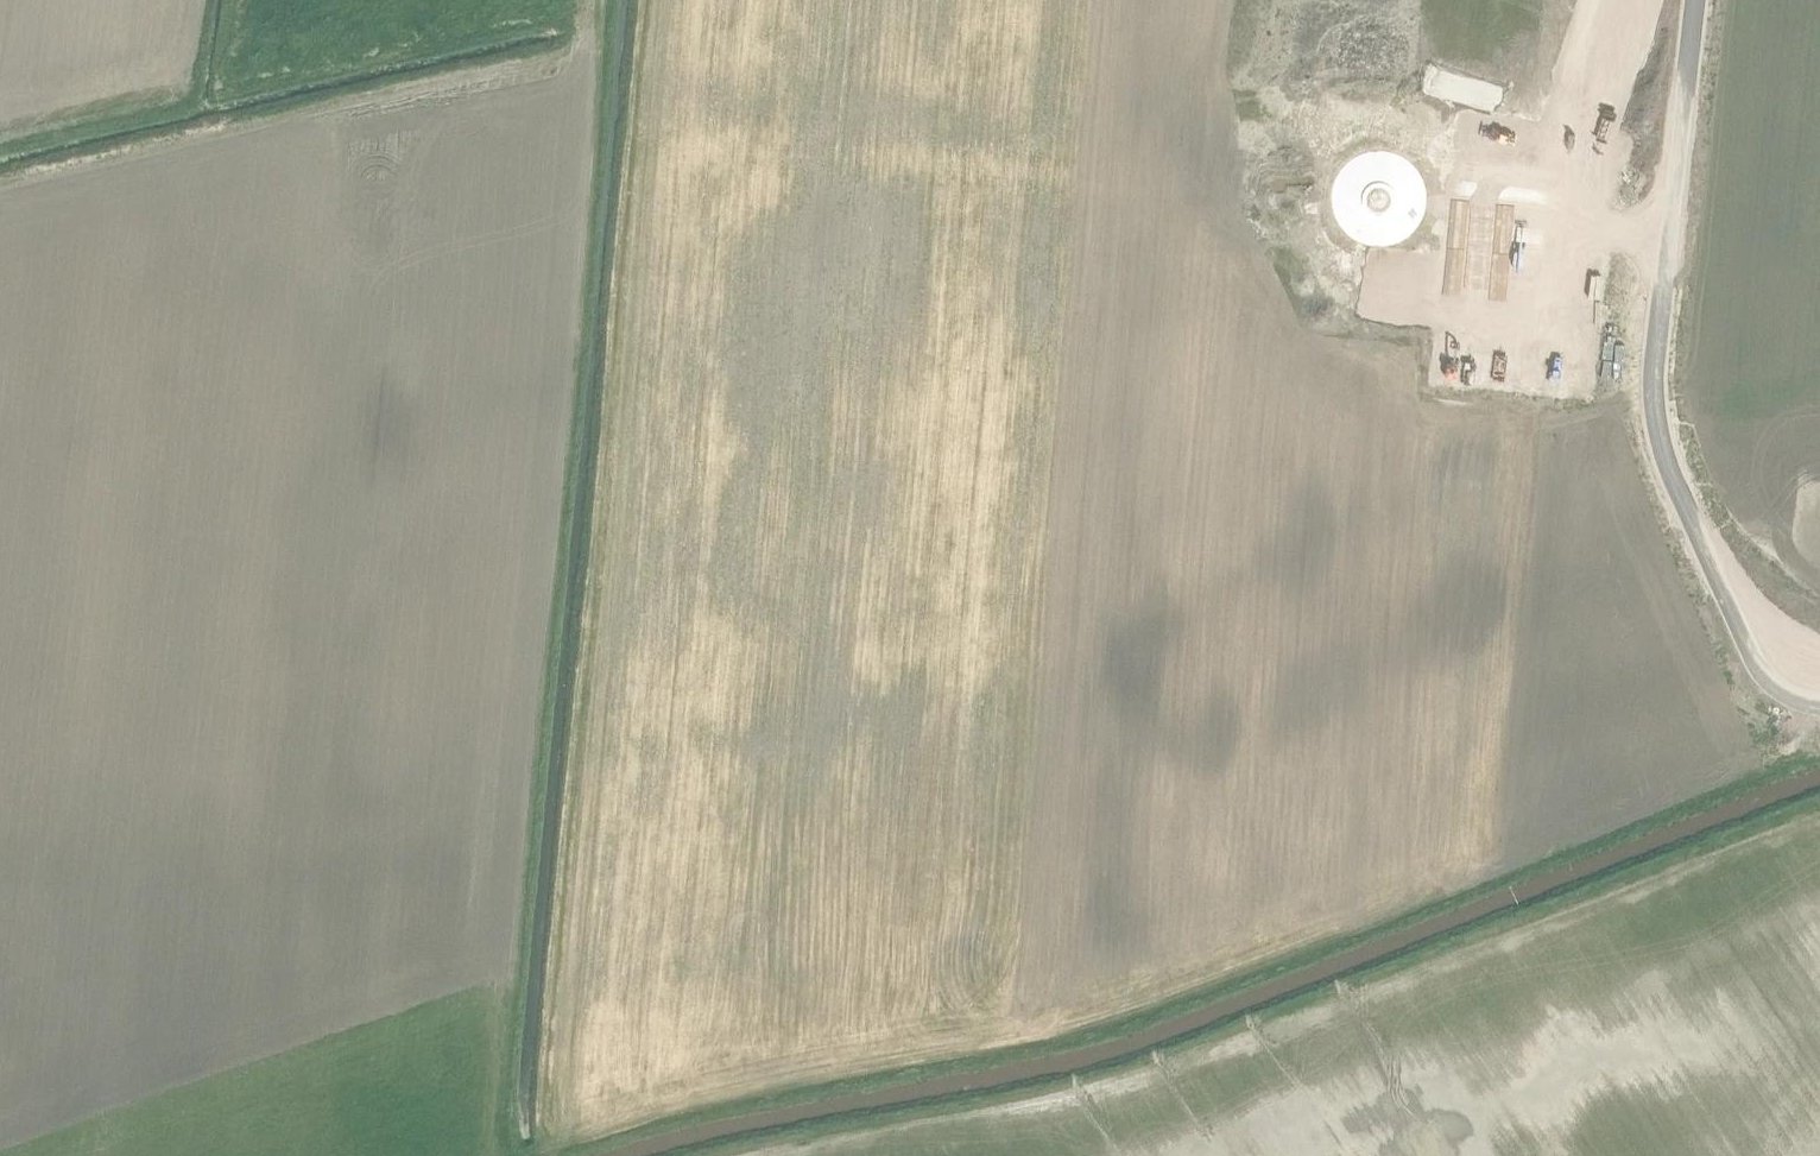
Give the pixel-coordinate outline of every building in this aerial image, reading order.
[(1391,200),(1391,199),(1391,198),(1391,197),(1391,196),(1390,195),(1390,194),(1389,193),(1388,192),(1387,191),(1386,190),(1384,189),(1383,189),(1382,188),(1381,188),(1379,188),(1378,188),(1376,189),(1375,189),(1374,190),(1373,191),(1371,192),(1370,193),(1370,195),(1369,196),(1368,197),(1368,199),(1368,200),(1368,202),(1369,203),(1369,204),(1370,205),(1371,207),(1372,208),(1373,209),(1374,210),(1375,210),(1376,210),(1377,211),(1379,211),(1380,211),(1382,211),(1383,210),(1385,210),(1386,209),(1387,208),(1388,207),(1389,206),(1390,205),(1390,203),(1391,202),(1391,201),(1391,200)]
